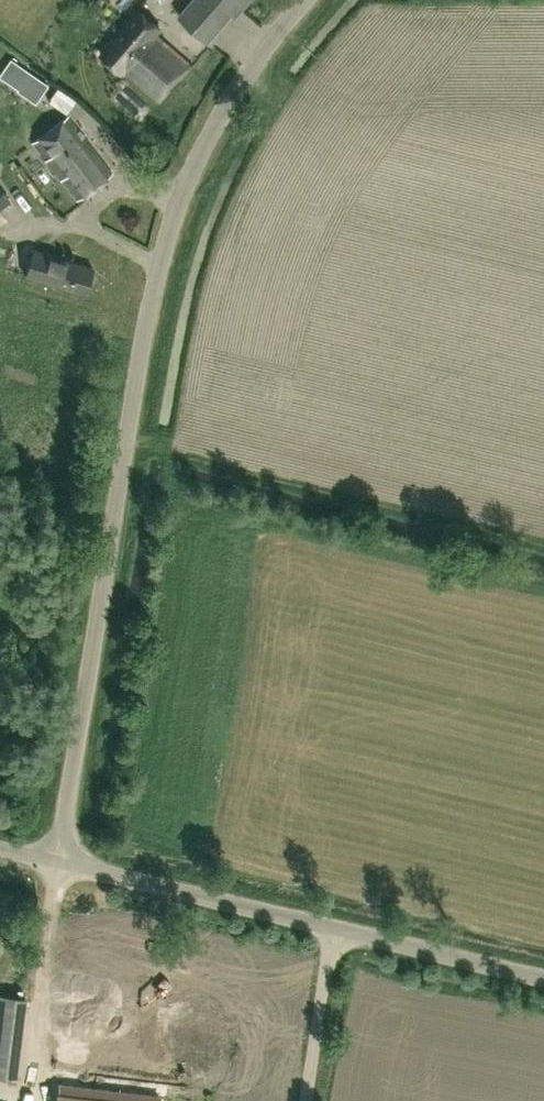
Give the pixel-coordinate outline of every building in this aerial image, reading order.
[(249,0),(191,0),(179,14),(209,40),(233,13),(236,16),(249,0)] [(162,102),(193,66),(156,34),(160,29),(139,10),(102,53),(124,72),(125,70),(162,102)] [(46,84),(29,72),(19,87),(18,89),(35,100),(46,84)] [(100,182),(113,172),(69,114),(33,141),(77,200),(90,190),(85,184),(95,176),(100,182)] [(9,200),(0,188),(0,207),(9,200)] [(85,294),(93,267),(34,248),(26,275),(85,294)] [(25,997),(0,994),(0,1076),(15,1078),(25,997)] [(54,1058),(142,1067),(149,1011),(63,1002),(60,1026),(81,1028),(83,1015),(90,1015),(87,1039),(56,1036),(54,1058)] [(184,1099),(60,1081),(57,1100),(184,1100),(184,1099)]
